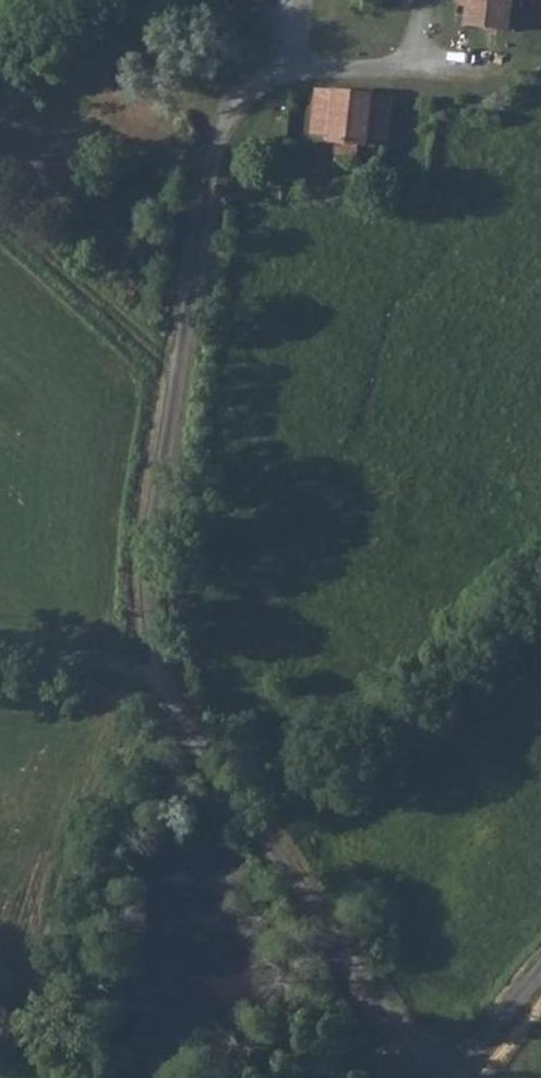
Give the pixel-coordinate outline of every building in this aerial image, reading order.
[(459,5),(472,6),(470,30),(513,34),(516,0),(459,0),(459,5)] [(370,139),(388,141),(392,99),(317,91),(311,131),(329,135),(327,139),(329,143),(333,144),(335,160),(344,168),(351,165),(356,159),(357,151),(369,149),(370,139)]
